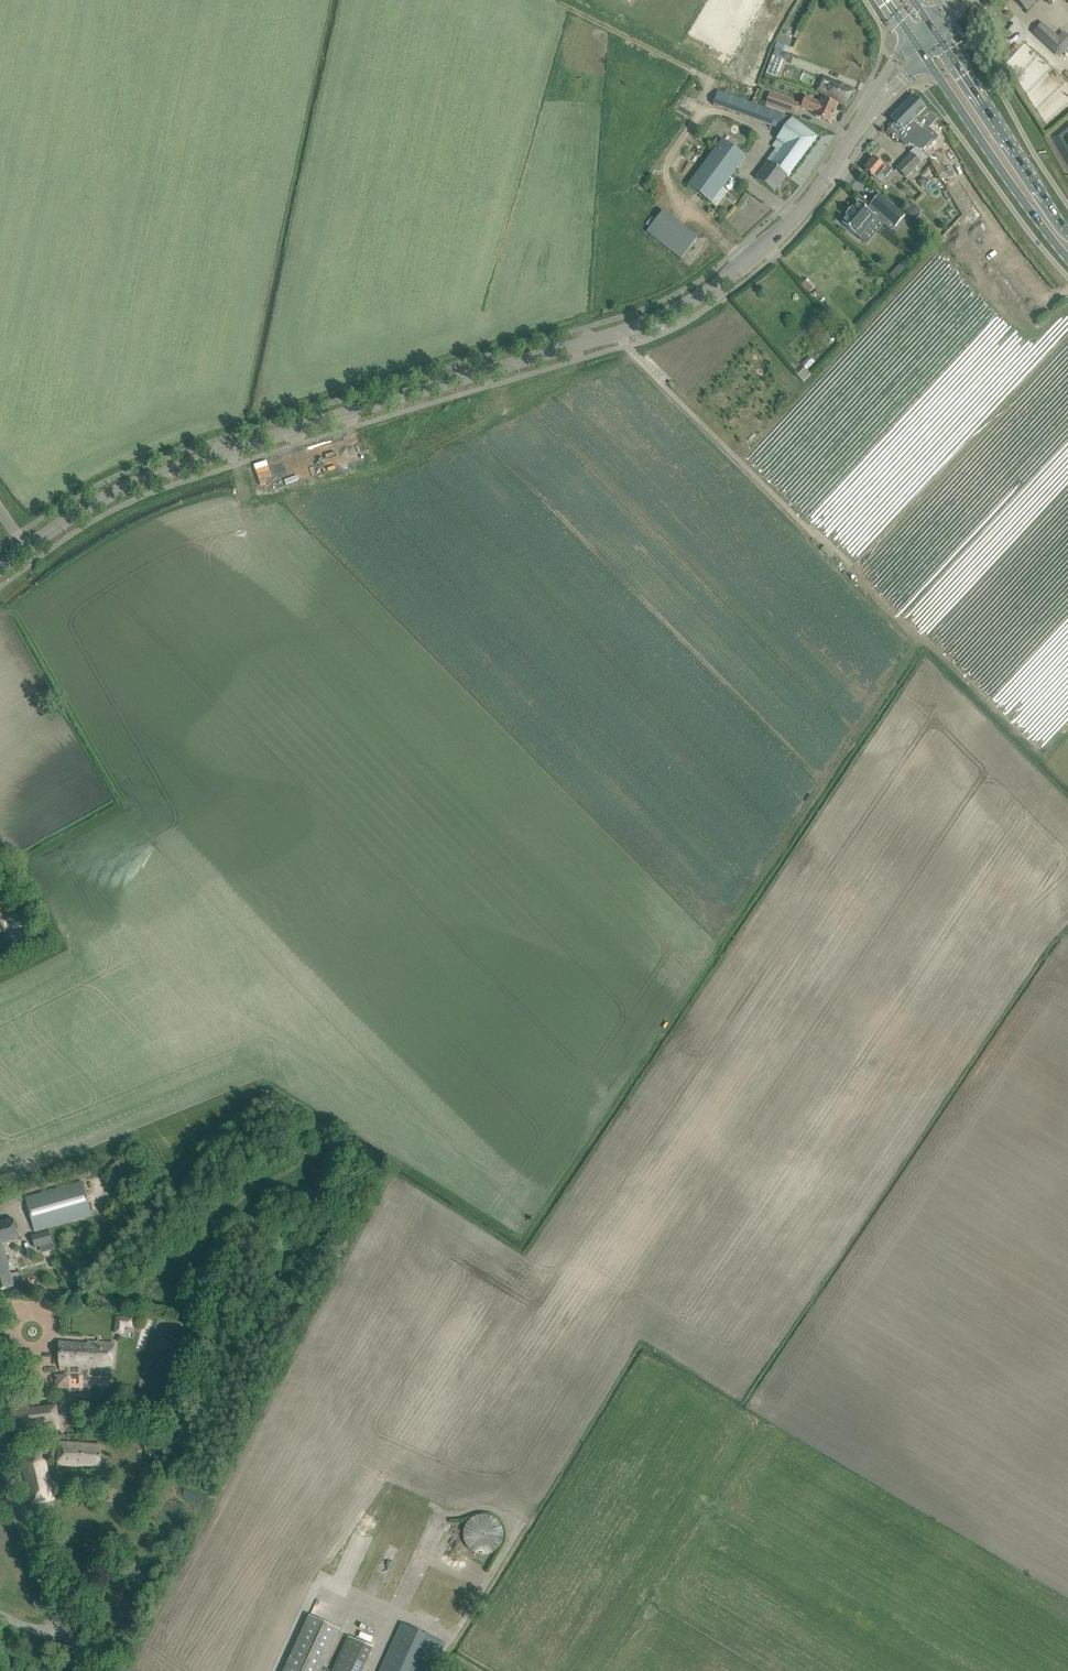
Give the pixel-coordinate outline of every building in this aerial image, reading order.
[(1027,10),(1036,0),(1016,0),(1027,10)] [(1066,35),(1059,43),(1040,26),(1034,32),(1059,55),(1067,45),(1067,37),(1066,35)] [(772,56),(766,75),(779,80),(786,61),(772,56)] [(823,77),(817,90),(826,94),(825,95),(845,105),(854,88),(833,79),(832,80),(823,77)] [(818,137),(809,130),(792,118),(764,107),(719,91),(713,106),(757,122),(782,131),(777,138),(777,139),(772,146),(776,150),(768,160),(770,161),(757,179),(774,192),(786,175),(788,177),(818,137)] [(795,115),(799,104),(770,94),(766,105),(795,115)] [(895,122),(893,124),(891,122),(888,126),(890,128),(888,130),(893,135),(895,132),(903,140),(902,141),(901,140),(900,140),(905,145),(915,148),(918,148),(928,157),(929,155),(923,149),(934,139),(936,140),(927,130),(937,120),(931,114),(932,113),(914,95),(891,118),(895,122)] [(838,105),(828,100),(823,98),(821,104),(806,97),(802,107),(817,114),(815,116),(820,118),(830,123),(838,105)] [(712,203),(746,159),(721,140),(688,185),(712,203)] [(929,158),(928,157),(918,148),(915,148),(910,152),(912,154),(898,168),(907,177),(921,163),(922,165),(929,158)] [(863,169),(871,175),(872,176),(869,180),(875,185),(878,181),(876,179),(877,179),(883,184),(887,178),(886,177),(893,169),(887,164),(886,167),(873,157),(863,169)] [(848,216),(842,223),(860,238),(877,217),(880,213),(896,226),(905,216),(879,194),(870,204),(872,206),(869,210),(859,202),(854,209),(852,208),(846,215),(848,216)] [(698,238),(689,231),(663,210),(656,219),(652,216),(646,224),(650,227),(646,231),(681,259),(698,238)] [(900,274),(896,270),(890,275),(895,279),(900,274)] [(35,1232),(54,1227),(92,1216),(83,1181),(25,1197),(35,1232)] [(0,1222),(0,1290),(15,1286),(14,1283),(22,1280),(20,1272),(12,1274),(10,1268),(11,1268),(5,1245),(20,1241),(14,1218),(0,1222)] [(50,1231),(32,1235),(35,1248),(41,1246),(53,1243),(50,1231)] [(131,1321),(118,1319),(117,1332),(121,1332),(122,1325),(131,1326),(131,1321)] [(114,1343),(99,1342),(88,1342),(88,1344),(59,1342),(59,1365),(60,1365),(60,1370),(65,1370),(65,1364),(86,1364),(86,1366),(113,1365),(114,1343)] [(57,1406),(30,1409),(24,1410),(23,1403),(11,1405),(15,1435),(60,1429),(57,1406)] [(103,1446),(71,1443),(60,1443),(58,1464),(82,1466),(83,1464),(101,1466),(103,1446)] [(48,1501),(48,1502),(54,1500),(45,1461),(38,1462),(36,1455),(20,1460),(33,1505),(48,1501)] [(464,1530),(464,1534),(464,1539),(465,1543),(467,1546),(470,1549),(474,1552),(478,1554),(482,1554),(486,1554),(490,1554),(494,1552),(497,1549),(500,1546),(502,1543),(504,1539),(504,1534),(504,1530),(502,1526),(500,1522),(497,1519),(494,1517),(490,1515),(486,1514),(482,1514),(478,1515),(474,1517),(470,1519),(467,1522),(465,1526),(464,1530)] [(329,1624),(310,1615),(284,1670),(320,1670),(340,1629),(329,1624)] [(446,1643),(402,1622),(379,1670),(434,1670),(446,1643)] [(332,1670),(362,1670),(373,1647),(348,1636),(332,1670)]
